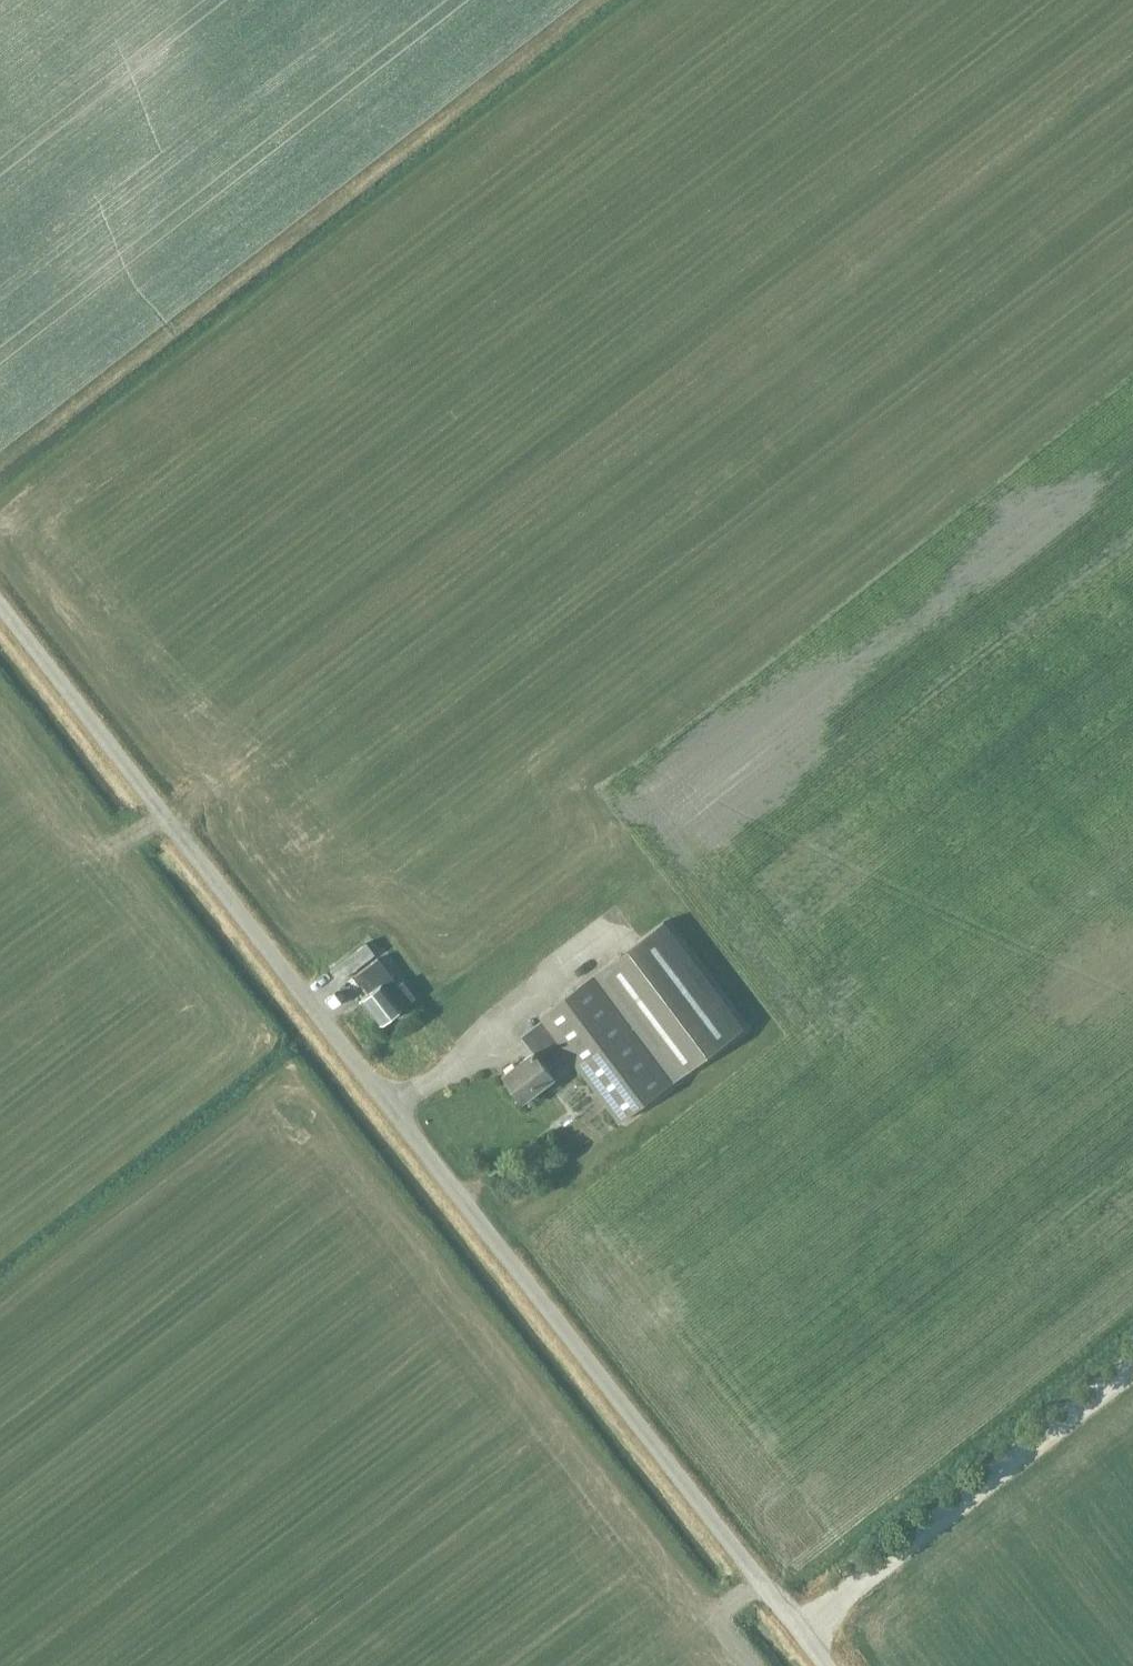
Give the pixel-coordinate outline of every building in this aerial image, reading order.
[(621,1122),(746,1027),(665,921),(540,1014),(543,1018),(522,1034),(534,1050),(504,1073),(524,1099),(556,1076),(546,1063),(565,1048),(621,1122)] [(360,999),(378,1024),(413,998),(402,982),(397,985),(377,958),(354,976),(367,993),(360,999)]
